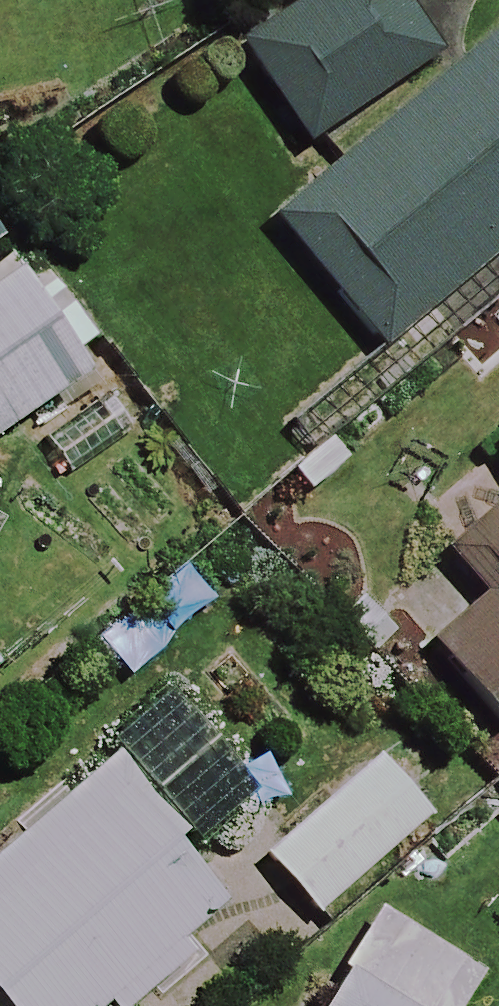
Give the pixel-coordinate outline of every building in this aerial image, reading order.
[(387,0),(298,0),(233,45),(312,160),(438,74),(387,0)] [(268,224),(380,360),(498,262),(498,34),(268,224)] [(11,436),(42,485),(118,435),(87,387),(69,359),(85,349),(19,247),(0,259),(0,444),(11,436)] [(484,445),(498,462),(498,433),(484,445)] [(449,564),(480,600),(433,641),(498,717),(498,520),(449,564)] [(192,962),(179,946),(221,914),(180,860),(253,803),(154,675),(80,732),(110,770),(0,855),(0,1005),(136,1005),(192,962)] [(430,829),(377,761),(252,857),(305,926),(430,829)] [(479,986),(378,925),(330,1005),(467,1005),(479,986)]
